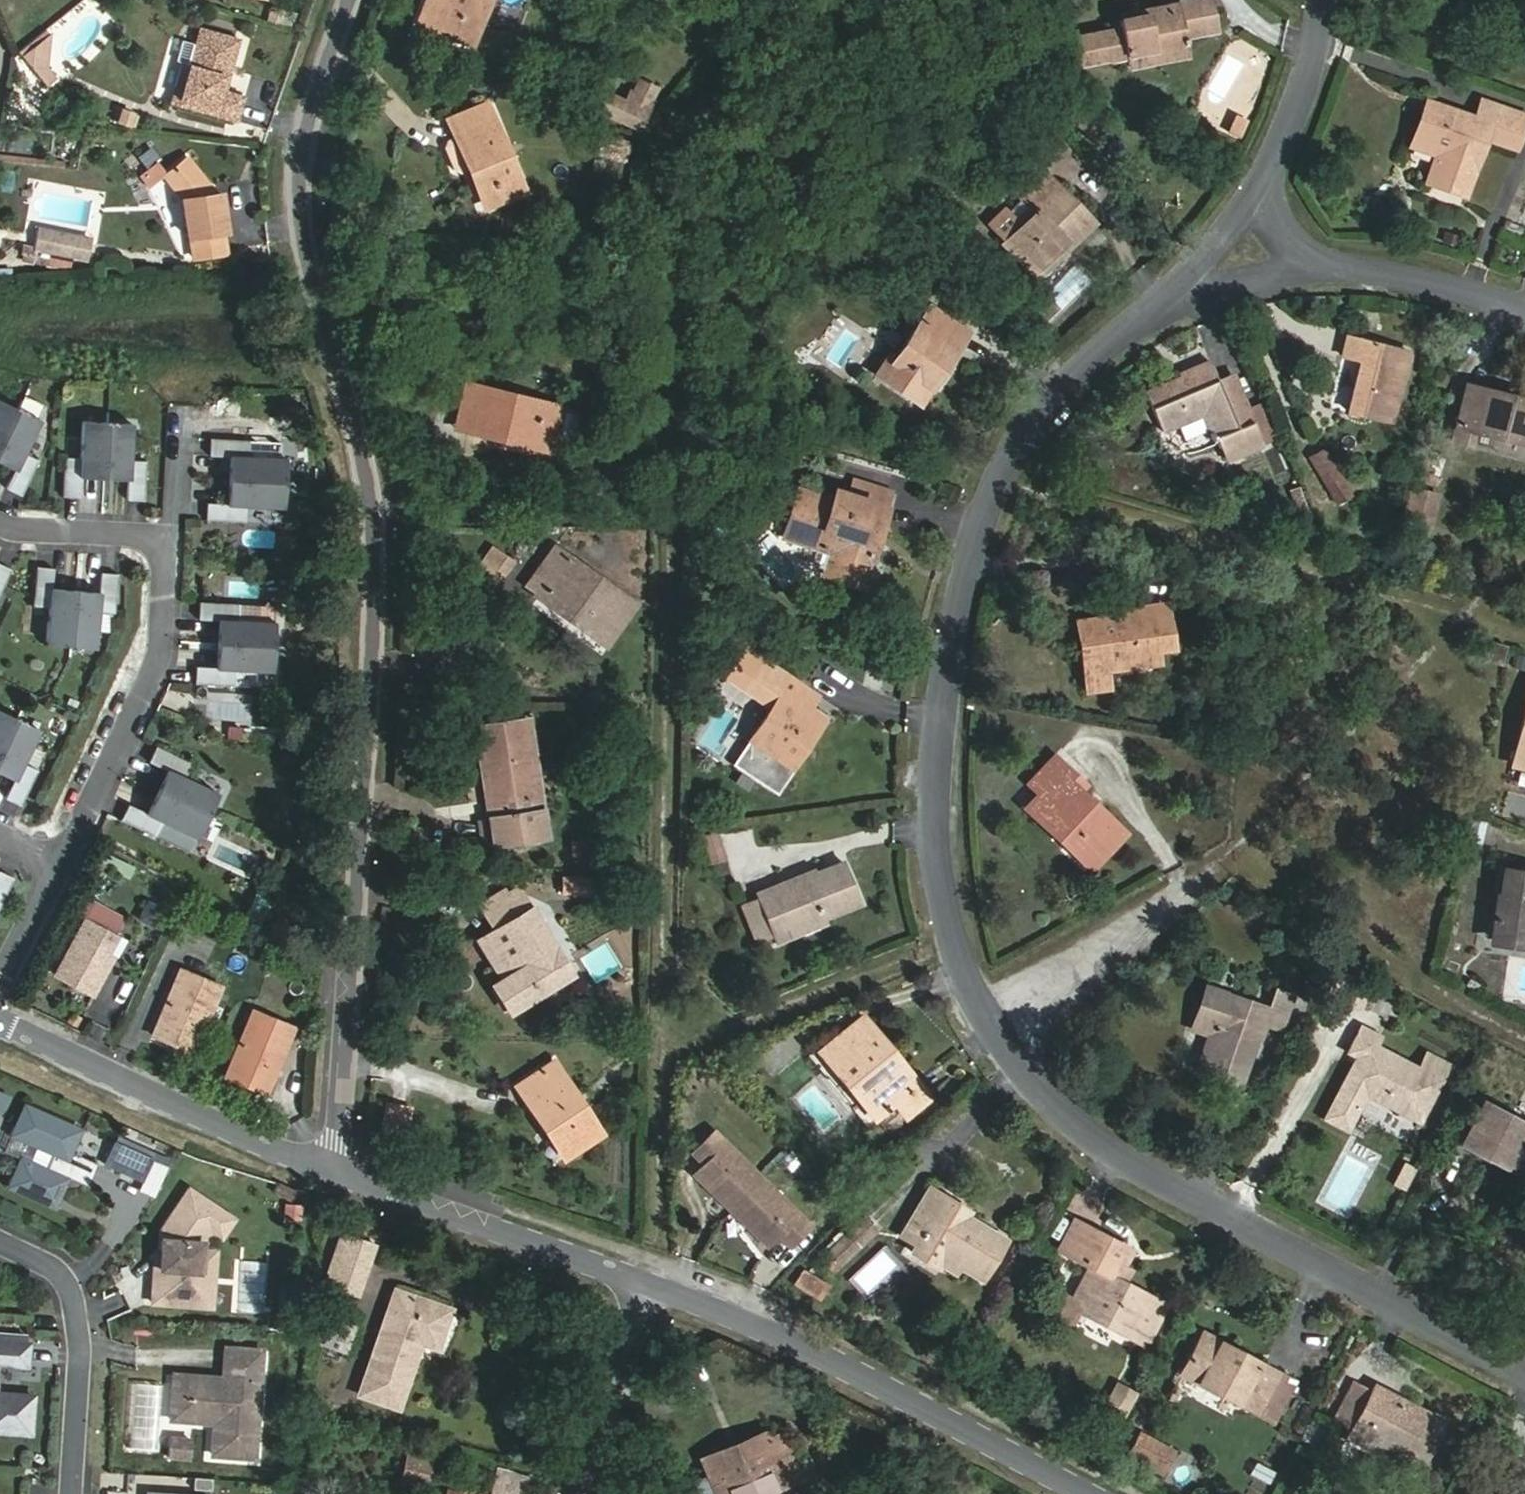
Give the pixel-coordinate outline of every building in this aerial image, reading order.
[(416,25),(474,44),(489,0),(425,0),(416,25)] [(1191,58),(1186,38),(1216,31),(1209,0),(1192,0),(1147,10),(1147,12),(1119,18),(1121,26),(1073,36),(1078,61),(1110,55),(1110,57),(1126,54),(1128,70),(1191,58)] [(238,38),(200,27),(176,104),(236,121),(243,96),(222,89),(238,38)] [(33,49),(50,35),(46,30),(19,51),(31,66),(33,49)] [(47,67),(50,35),(33,49),(31,66),(47,67)] [(47,67),(31,66),(46,86),(56,78),(47,67)] [(625,105),(607,96),(600,111),(638,127),(655,89),(636,81),(625,105)] [(1436,156),(1426,183),(1462,196),(1483,139),(1488,125),(1521,137),(1524,125),(1524,117),(1479,100),(1472,119),(1426,102),(1413,137),(1439,146),(1436,156)] [(523,189),(487,104),(448,120),(454,135),(444,139),(441,146),(451,168),(458,171),(468,167),(484,207),(523,189)] [(115,120),(133,126),(136,116),(133,114),(133,113),(122,110),(121,111),(118,110),(115,120)] [(1488,125),(1483,139),(1516,151),(1521,137),(1488,125)] [(631,145),(605,135),(599,153),(626,162),(631,145)] [(1413,137),(1410,146),(1436,156),(1439,146),(1413,137)] [(212,189),(187,158),(164,175),(182,197),(186,237),(190,237),(192,257),(223,253),(222,233),(226,233),(221,195),(213,195),(212,189)] [(1013,185),(1024,197),(1047,175),(1035,163),(1013,185)] [(1004,244),(1030,271),(1066,236),(1074,245),(1095,225),(1047,175),(1024,197),(1038,211),(1023,225),(1004,244)] [(1009,211),(1023,225),(1038,211),(1024,197),(1009,211)] [(76,240),(34,230),(30,249),(82,262),(85,249),(74,247),(76,240)] [(1030,271),(1039,279),(1074,245),(1066,236),(1030,271)] [(87,243),(76,240),(74,247),(85,249),(87,243)] [(921,324),(958,349),(969,331),(933,307),(921,324)] [(921,404),(937,380),(958,349),(921,324),(898,358),(892,353),(877,374),(921,404)] [(1390,422),(1407,352),(1345,336),(1340,355),(1359,360),(1346,411),(1375,419),(1390,422)] [(1205,413),(1226,461),(1263,445),(1232,375),(1214,382),(1204,362),(1179,372),(1181,378),(1146,392),(1163,430),(1205,413)] [(473,432),(510,442),(552,452),(554,443),(572,448),(579,420),(561,416),(563,406),(466,383),(460,407),(478,412),(473,432)] [(1471,447),(1474,432),(1524,444),(1524,400),(1465,386),(1451,443),(1471,447)] [(16,411),(0,403),(0,446),(16,411)] [(455,429),(473,432),(478,412),(460,407),(455,429)] [(16,411),(0,446),(0,460),(17,468),(14,473),(13,473),(5,491),(20,498),(37,462),(23,455),(39,422),(16,411)] [(103,475),(105,424),(80,422),(79,460),(63,459),(61,498),(78,499),(79,479),(78,479),(78,473),(103,475)] [(130,425),(105,424),(103,475),(127,476),(127,481),(126,481),(125,501),(142,502),(144,463),(128,462),(130,425)] [(231,483),(282,488),(285,464),(248,460),(249,444),(210,440),(208,457),(228,459),(228,458),(234,459),(231,483)] [(1350,496),(1322,448),(1308,456),(1335,504),(1350,496)] [(231,483),(234,459),(228,458),(228,459),(226,483),(231,483)] [(1442,464),(1430,459),(1422,481),(1434,485),(1442,464)] [(17,468),(0,460),(0,466),(13,473),(14,473),(17,468)] [(850,495),(888,507),(893,492),(855,480),(850,495)] [(280,513),(282,488),(231,483),(229,508),(223,507),(223,506),(203,504),(202,521),(241,525),(243,510),(280,513)] [(229,508),(231,483),(226,483),(223,506),(223,507),(229,508)] [(824,572),(864,584),(888,507),(850,495),(835,490),(831,503),(799,493),(785,538),(819,549),(814,565),(825,569),(824,572)] [(1436,497),(1413,491),(1405,520),(1428,526),(1436,497)] [(244,545),(274,546),(275,531),(245,530),(244,545)] [(556,546),(533,577),(527,585),(537,592),(534,595),(566,619),(569,620),(572,616),(608,642),(636,605),(556,546)] [(483,561),(502,575),(509,564),(490,551),(483,561)] [(487,597),(502,575),(483,561),(468,584),(487,597)] [(10,571),(0,566),(0,591),(10,571)] [(48,644),(73,645),(75,597),(51,596),(51,591),(52,591),(53,571),(36,570),(34,609),(50,610),(48,644)] [(75,597),(73,645),(98,646),(100,612),(116,613),(118,574),(100,573),(99,593),(100,593),(100,599),(75,597)] [(221,646),(272,650),(274,625),(237,622),(238,606),(198,603),(197,620),(217,622),(217,621),(223,621),(221,646)] [(1118,617),(1078,622),(1086,691),(1109,687),(1106,670),(1154,664),(1152,651),(1171,649),(1165,604),(1117,611),(1118,617)] [(1498,664),(1503,647),(1485,642),(1480,659),(1498,664)] [(270,675),(272,650),(221,646),(219,670),(213,670),(213,669),(193,667),(192,684),(231,688),(233,672),(270,675)] [(764,677),(774,684),(782,671),(773,664),(764,677)] [(796,698),(805,685),(782,671),(774,684),(783,691),(750,740),(731,767),(754,782),(772,755),(791,769),(825,718),(811,708),(796,698)] [(811,708),(820,696),(805,685),(796,698),(811,708)] [(1510,765),(1524,769),(1524,703),(1510,765)] [(16,720),(0,713),(0,753),(16,720)] [(16,720),(0,753),(0,769),(16,777),(13,782),(12,782),(4,800),(19,807),(36,772),(22,765),(38,731),(16,720)] [(529,720),(477,728),(489,820),(476,821),(478,844),(490,842),(545,834),(529,720)] [(168,796),(214,817),(224,794),(190,779),(196,764),(160,749),(153,764),(172,772),(172,771),(177,774),(168,796)] [(772,755),(754,782),(776,796),(793,770),(791,769),(772,755)] [(1066,838),(1092,862),(1121,831),(1077,788),(1083,782),(1064,764),(1022,808),(1060,843),(1066,838)] [(12,782),(13,782),(16,777),(0,769),(0,776),(12,782)] [(162,794),(168,796),(177,774),(172,771),(172,772),(162,794)] [(1524,787),(1524,775),(1501,773),(1500,785),(1524,787)] [(158,819),(168,796),(162,794),(153,816),(152,816),(158,819)] [(204,840),(214,817),(168,796),(158,819),(152,816),(153,816),(134,808),(127,823),(164,839),(170,825),(204,840)] [(425,853),(427,829),(400,828),(399,852),(425,853)] [(702,837),(710,865),(727,859),(719,832),(702,837)] [(1086,869),(1092,862),(1066,838),(1060,843),(1086,869)] [(572,840),(573,856),(590,855),(589,839),(572,840)] [(824,918),(860,904),(842,860),(758,896),(774,935),(777,942),(792,935),(791,931),(824,918)] [(1488,942),(1524,946),(1524,874),(1504,871),(1501,895),(1495,894),(1488,942)] [(13,878),(0,872),(0,906),(13,878)] [(589,877),(561,876),(560,894),(588,895),(589,877)] [(516,971),(503,980),(494,985),(510,1011),(571,974),(519,888),(506,896),(504,890),(478,905),(493,930),(516,971)] [(754,943),(774,935),(758,896),(738,904),(754,943)] [(254,897),(245,917),(262,924),(270,903),(254,897)] [(148,899),(139,919),(160,928),(168,908),(148,899)] [(825,922),(824,918),(791,931),(792,935),(825,922)] [(107,952),(115,936),(84,919),(54,973),(93,995),(114,956),(107,952)] [(479,938),(492,961),(503,980),(516,971),(493,930),(479,938)] [(122,940),(115,936),(107,952),(114,956),(122,940)] [(193,1050),(219,986),(178,968),(152,1032),(193,1050)] [(1283,1031),(1295,997),(1274,990),(1267,1008),(1204,986),(1189,1028),(1206,1035),(1194,1071),(1238,1085),(1261,1023),(1283,1031)] [(292,1026),(251,1009),(224,1075),(265,1092),(292,1026)] [(930,1097),(862,1015),(818,1050),(875,1119),(894,1105),(905,1118),(930,1097)] [(1335,1095),(1360,1108),(1366,1096),(1418,1123),(1442,1079),(1352,1032),(1342,1051),(1355,1057),(1335,1095)] [(515,1086),(546,1133),(550,1130),(567,1155),(602,1132),(554,1060),(515,1086)] [(11,1101),(0,1096),(0,1112),(5,1114),(11,1101)] [(1520,1173),(1524,1164),(1524,1124),(1481,1102),(1459,1144),(1489,1160),(1490,1157),(1520,1173)] [(381,1135),(405,1140),(410,1109),(386,1104),(381,1135)] [(26,1108),(20,1122),(29,1126),(35,1112),(26,1108)] [(89,1193),(100,1170),(74,1158),(81,1143),(61,1134),(65,1125),(35,1112),(29,1126),(20,1122),(11,1140),(39,1153),(33,1166),(22,1161),(9,1188),(53,1209),(57,1200),(62,1201),(70,1184),(89,1193)] [(81,1143),(85,1135),(65,1125),(61,1134),(81,1143)] [(694,1175),(767,1246),(778,1235),(789,1245),(808,1224),(712,1132),(691,1154),(703,1165),(694,1175)] [(117,1149),(153,1165),(156,1160),(119,1144),(117,1149)] [(107,1170),(144,1186),(153,1165),(117,1149),(107,1170)] [(9,1188),(7,1193),(56,1215),(62,1201),(57,1200),(53,1209),(9,1188)] [(1004,1238),(966,1216),(961,1213),(964,1208),(929,1188),(901,1238),(914,1245),(910,1252),(937,1267),(942,1258),(981,1280),(1004,1238)] [(292,1205),(295,1195),(279,1189),(275,1199),(292,1205)] [(219,1243),(231,1225),(186,1197),(162,1234),(161,1258),(160,1274),(155,1273),(152,1308),(187,1311),(190,1277),(199,1278),(201,1256),(202,1248),(209,1236),(219,1243)] [(837,1267),(877,1233),(863,1217),(824,1252),(837,1267)] [(1056,1249),(1079,1262),(1095,1232),(1072,1219),(1056,1249)] [(1143,1346),(1165,1306),(1123,1284),(1111,1278),(1119,1265),(1128,1248),(1095,1232),(1079,1262),(1088,1267),(1070,1299),(1062,1294),(1052,1313),(1069,1322),(1075,1310),(1143,1346)] [(374,1249),(344,1238),(327,1285),(357,1296),(374,1249)] [(190,1277),(187,1311),(211,1312),(215,1257),(201,1256),(199,1278),(190,1277)] [(1131,1271),(1119,1265),(1111,1278),(1123,1284),(1131,1271)] [(828,1284),(804,1271),(797,1283),(821,1296),(828,1284)] [(393,1291),(387,1307),(357,1394),(397,1410),(420,1345),(436,1350),(450,1311),(393,1291)] [(334,1317),(323,1346),(347,1355),(358,1326),(334,1317)] [(279,1320),(278,1337),(290,1338),(291,1321),(279,1320)] [(1279,1373),(1259,1362),(1202,1332),(1181,1373),(1242,1405),(1249,1393),(1263,1401),(1279,1373)] [(0,1351),(0,1372),(28,1374),(29,1353),(0,1351)] [(170,1381),(168,1403),(184,1404),(183,1427),(204,1429),(205,1416),(211,1417),(210,1429),(208,1461),(249,1464),(257,1357),(221,1354),(219,1385),(170,1381)] [(1296,1383),(1279,1373),(1263,1401),(1256,1413),(1274,1423),(1296,1383)] [(1350,1430),(1371,1391),(1353,1382),(1332,1419),(1350,1430)] [(1111,1438),(1135,1395),(1115,1385),(1092,1427),(1111,1438)] [(1381,1441),(1395,1448),(1421,1463),(1443,1421),(1374,1386),(1371,1391),(1350,1430),(1346,1437),(1375,1452),(1381,1441)] [(1249,1393),(1242,1405),(1256,1413),(1263,1401),(1249,1393)] [(31,1443),(34,1405),(0,1402),(0,1440),(31,1443)] [(184,1404),(168,1403),(167,1426),(183,1427),(184,1404)] [(765,1431),(724,1448),(730,1461),(771,1444),(765,1431)] [(1172,1450),(1139,1433),(1127,1454),(1160,1472),(1172,1450)] [(1389,1459),(1395,1448),(1381,1441),(1375,1452),(1389,1459)] [(700,1457),(716,1493),(762,1493),(787,1484),(774,1452),(771,1444),(730,1461),(724,1448),(700,1457)] [(165,1445),(164,1462),(187,1464),(188,1447),(165,1445)] [(774,1452),(787,1484),(800,1479),(786,1446),(774,1452)] [(432,1460),(406,1454),(399,1483),(424,1489),(432,1460)] [(526,1478),(497,1468),(489,1492),(495,1493),(520,1493),(526,1478)]
